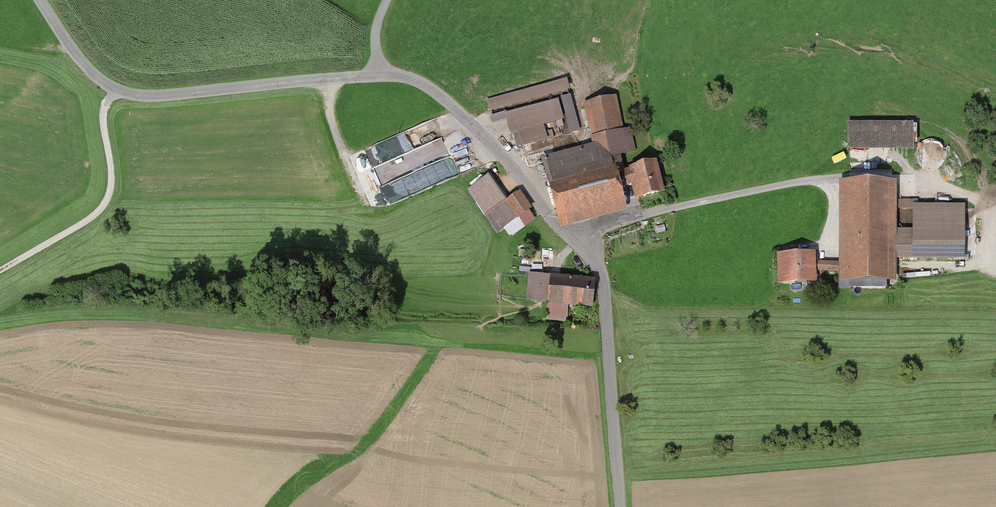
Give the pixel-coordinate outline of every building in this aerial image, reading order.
[(622,201),(619,189),(616,179),(633,173),(632,170),(623,172),(619,154),(633,151),(628,129),(618,132),(611,99),(590,105),(597,136),(592,137),(595,148),(544,160),(560,217),(570,214),(572,220),(580,218),(579,212),(622,201)] [(557,104),(508,118),(512,133),(519,131),(523,145),(546,139),(543,126),(562,120),(557,104)] [(845,125),(845,150),(912,149),(911,124),(845,125)] [(616,179),(619,189),(635,183),(639,197),(662,191),(655,164),(632,170),(633,173),(616,179)] [(499,232),(530,210),(519,193),(508,201),(491,176),(470,190),(499,232)] [(849,183),(849,263),(816,261),(816,255),(811,255),(812,269),(839,270),(839,287),(886,286),(886,254),(963,253),(963,208),(915,207),(914,231),(886,231),(887,183),(849,183)] [(782,280),(813,279),(812,269),(811,255),(781,256),(782,280)] [(568,306),(591,308),(593,283),(529,278),(527,304),(545,305),(544,321),(567,322),(568,306)]
